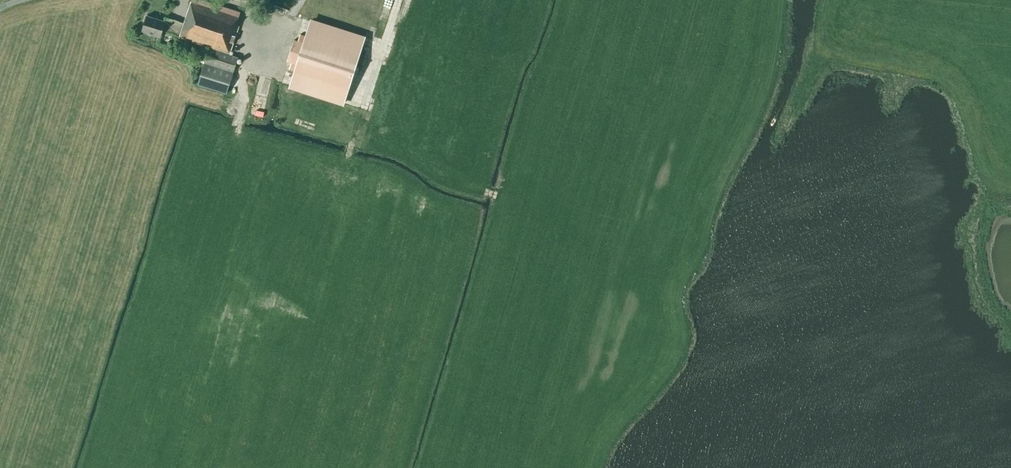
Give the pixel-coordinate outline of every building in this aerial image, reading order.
[(197,84),(226,93),(238,57),(229,54),(238,26),(236,25),(240,13),(201,0),(191,0),(184,23),(165,17),(164,21),(147,15),(142,30),(161,37),(163,30),(180,36),(179,37),(193,42),(209,47),(197,84)] [(311,18),(303,42),(293,39),(287,61),(296,64),(288,88),(343,106),(366,36),(311,18)]
